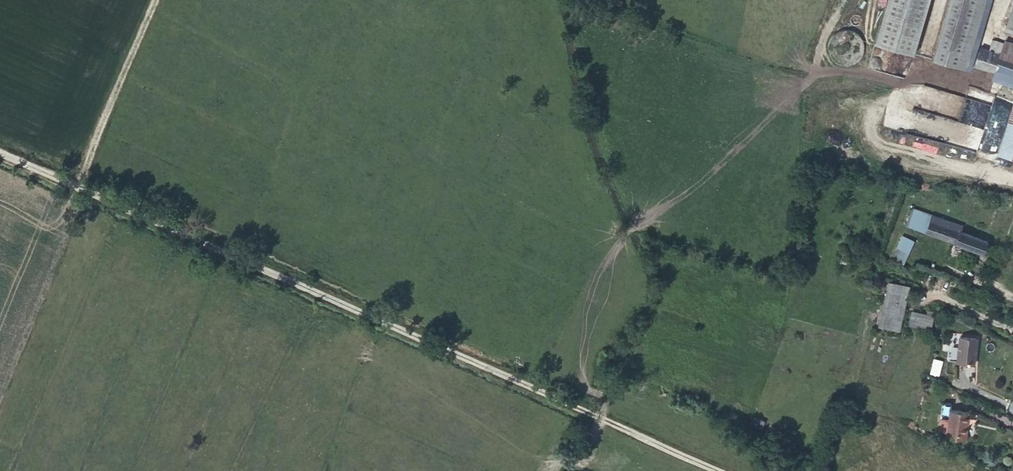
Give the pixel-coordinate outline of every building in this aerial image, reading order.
[(877,43),(916,54),(931,0),(889,0),(877,43)] [(932,57),(973,71),(975,67),(982,46),(999,0),(952,0),(932,57)] [(1002,53),(1012,57),(1012,40),(1008,38),(1005,44),(1002,53)] [(1002,53),(1005,44),(994,40),(990,49),(1002,53)] [(975,67),(994,74),(1002,53),(990,49),(982,46),(975,67)] [(1002,53),(994,74),(993,79),(1012,86),(1012,57),(1002,53)] [(1004,100),(988,147),(1012,156),(1012,103),(1004,100)] [(978,148),(981,124),(945,121),(943,144),(978,148)] [(909,207),(904,226),(982,254),(986,243),(960,233),(962,227),(909,207)] [(916,239),(902,232),(899,243),(911,250),(916,239)] [(906,261),(911,250),(899,243),(894,254),(906,261)] [(900,331),(911,286),(889,280),(877,325),(900,331)] [(931,330),(935,315),(912,310),(908,325),(931,330)] [(961,334),(957,359),(974,362),(978,337),(961,334)] [(966,410),(948,407),(947,415),(945,428),(944,429),(962,432),(966,410)] [(945,428),(947,415),(940,414),(937,416),(936,424),(938,427),(945,428)]
